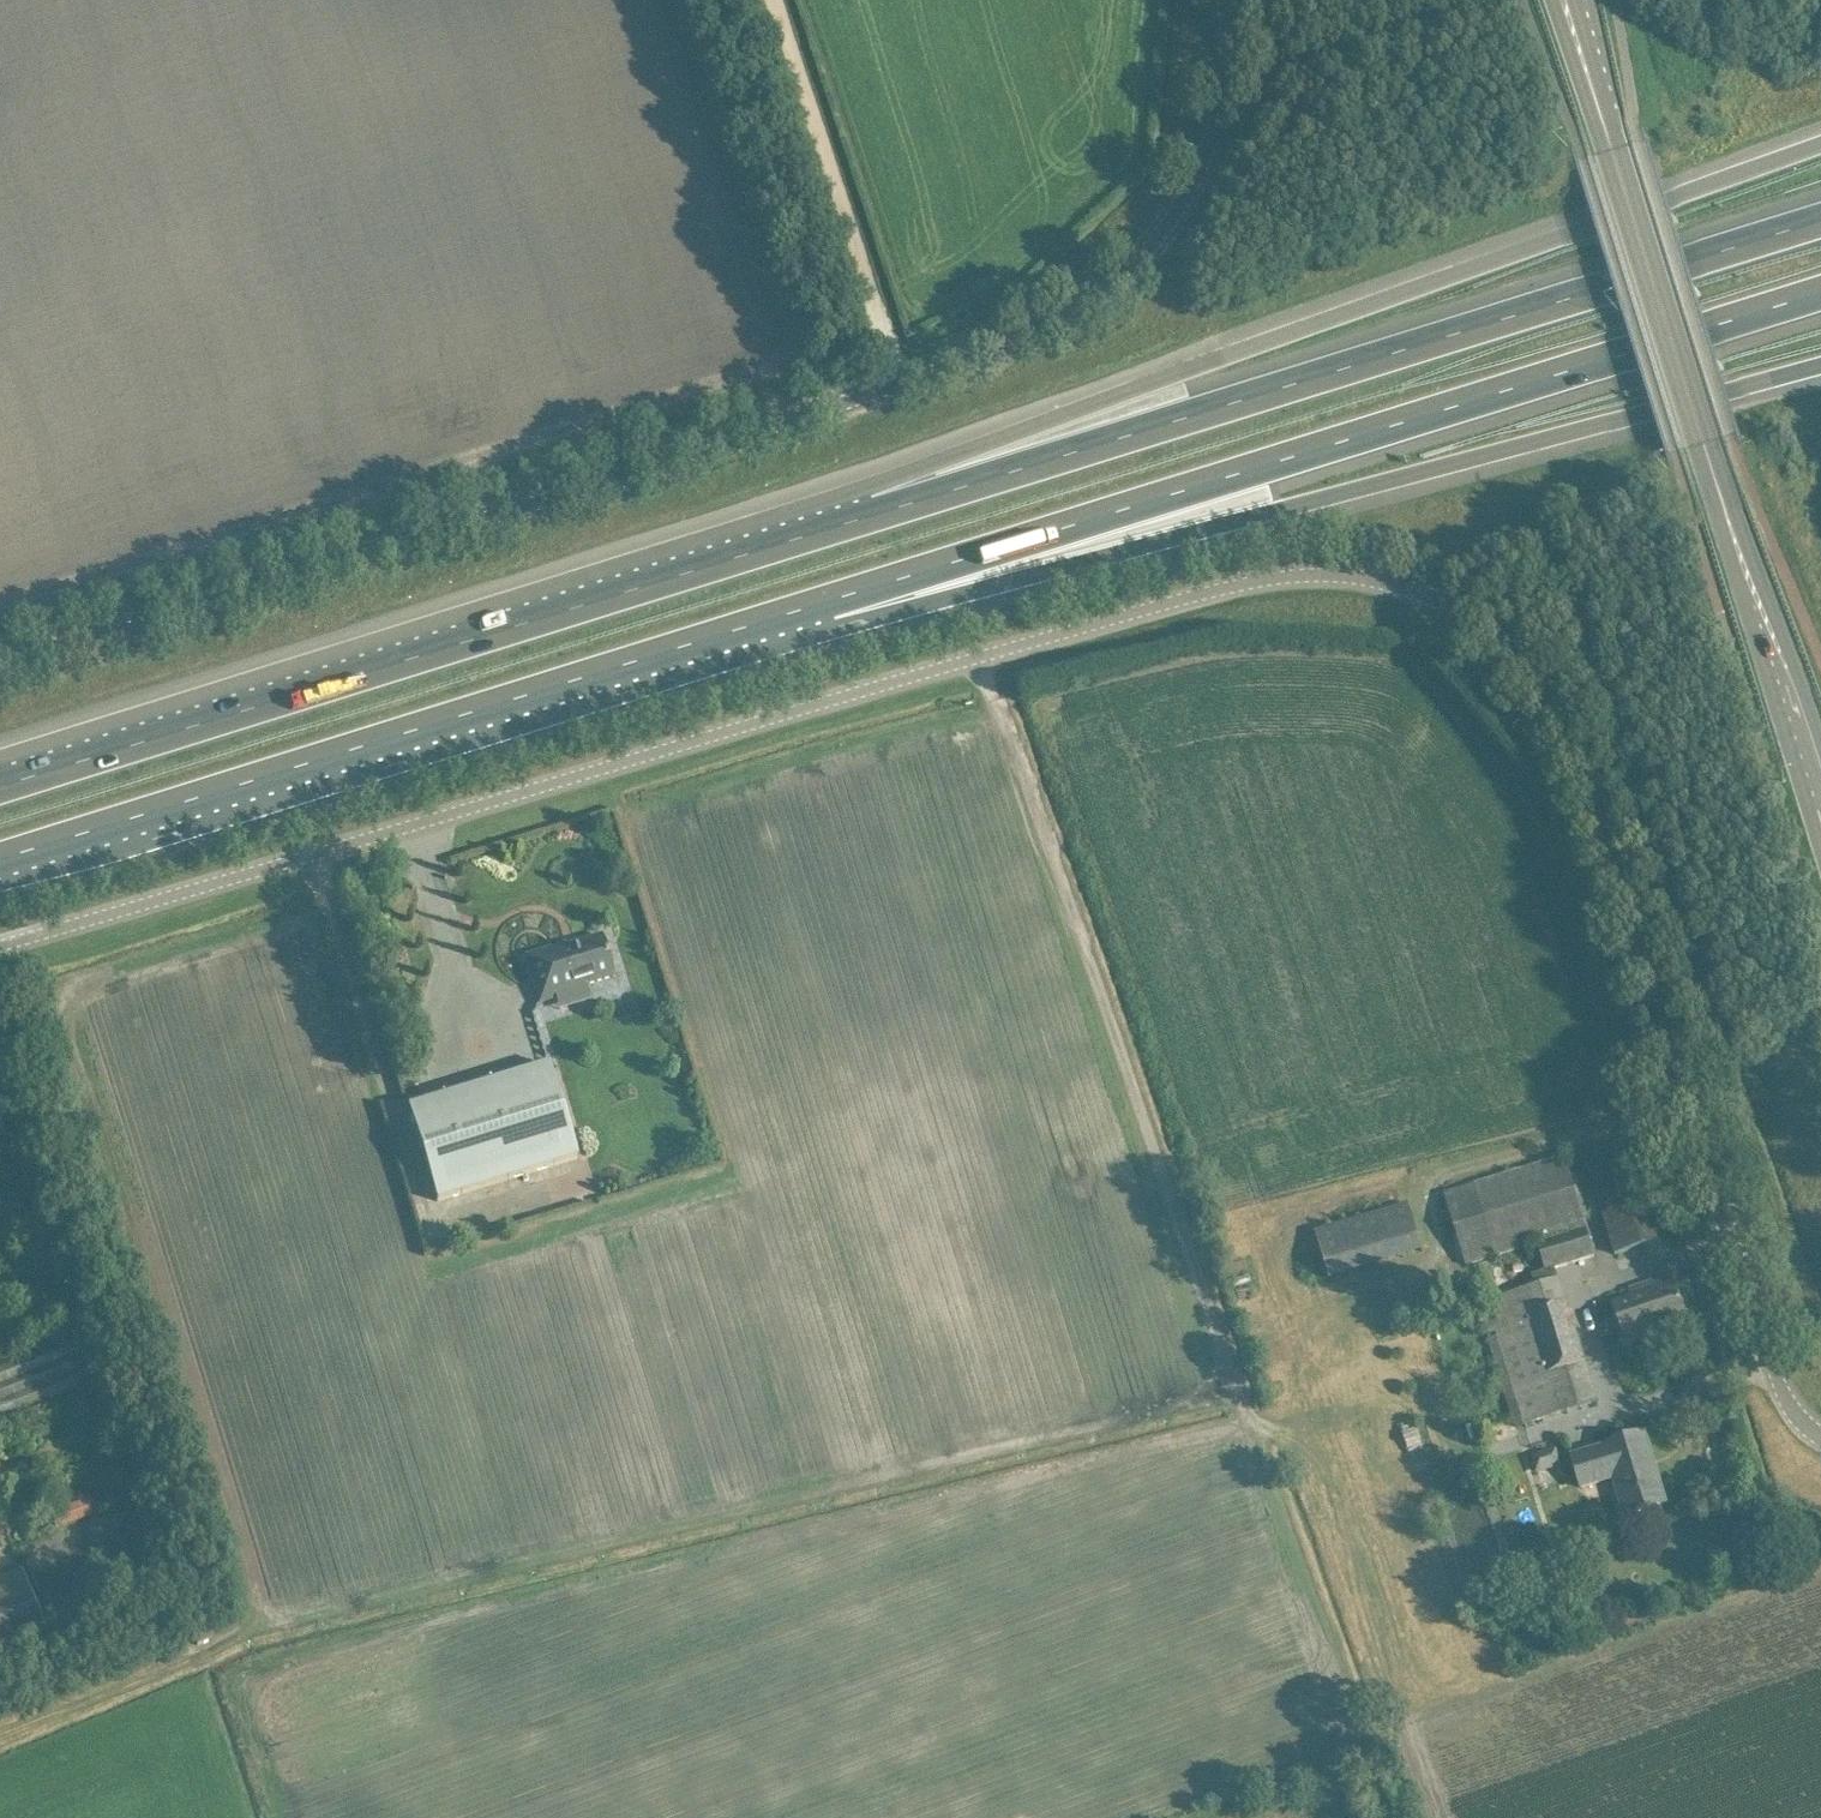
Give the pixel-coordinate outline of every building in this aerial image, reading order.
[(566,946),(526,957),(542,1002),(557,997),(556,996),(616,978),(604,938),(567,948),(566,946)] [(625,992),(642,987),(637,971),(620,976),(625,992)] [(550,1065),(408,1107),(437,1201),(578,1159),(550,1065)] [(1587,1161),(1615,1254),(1674,1236),(1646,1143),(1587,1161)] [(1541,1165),(1446,1194),(1468,1266),(1538,1244),(1547,1271),(1556,1269),(1595,1257),(1564,1158),(1541,1165)] [(58,1193),(41,1198),(45,1209),(61,1204),(58,1193)] [(1315,1231),(1330,1281),(1424,1251),(1409,1202),(1315,1231)] [(1620,1303),(1614,1305),(1625,1341),(1631,1339),(1687,1320),(1673,1276),(1630,1290),(1633,1299),(1620,1303)] [(1538,1329),(1534,1330),(1548,1375),(1552,1374),(1554,1381),(1587,1370),(1569,1311),(1536,1321),(1538,1329)] [(1605,1448),(1573,1458),(1582,1488),(1614,1478),(1626,1516),(1666,1503),(1656,1472),(1651,1474),(1647,1460),(1652,1458),(1644,1434),(1605,1447),(1605,1448)] [(1564,1444),(1549,1457),(1558,1469),(1573,1456),(1564,1444)] [(95,1495),(50,1513),(56,1530),(101,1512),(95,1495)] [(1724,1499),(1722,1504),(1725,1510),(1730,1512),(1735,1510),(1737,1504),(1735,1499),(1730,1497),(1724,1499)] [(0,1550),(0,1571),(10,1568),(5,1548),(0,1550)] [(22,1569),(0,1577),(0,1668),(53,1648),(22,1569)]
